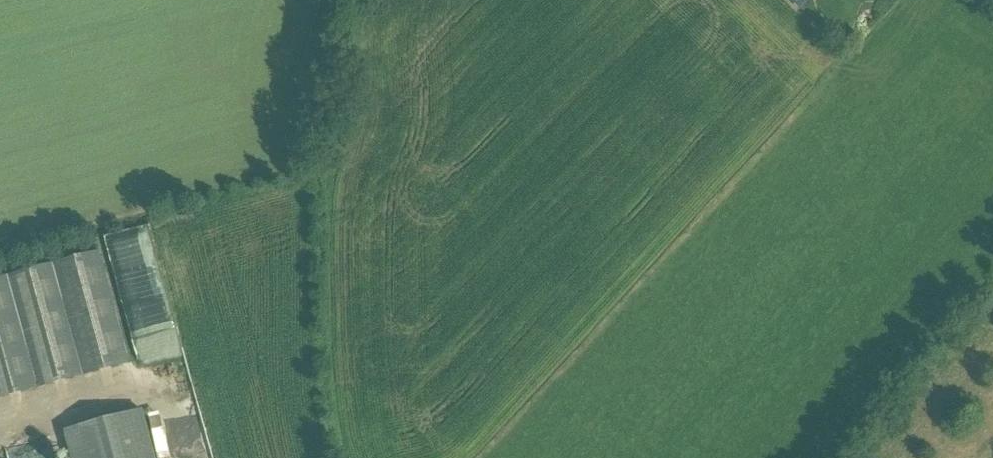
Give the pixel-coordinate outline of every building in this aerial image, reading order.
[(800,14),(814,0),(786,0),(800,14)] [(0,279),(0,400),(129,364),(98,252),(0,279)] [(61,430),(68,457),(153,457),(141,410),(61,430)]
